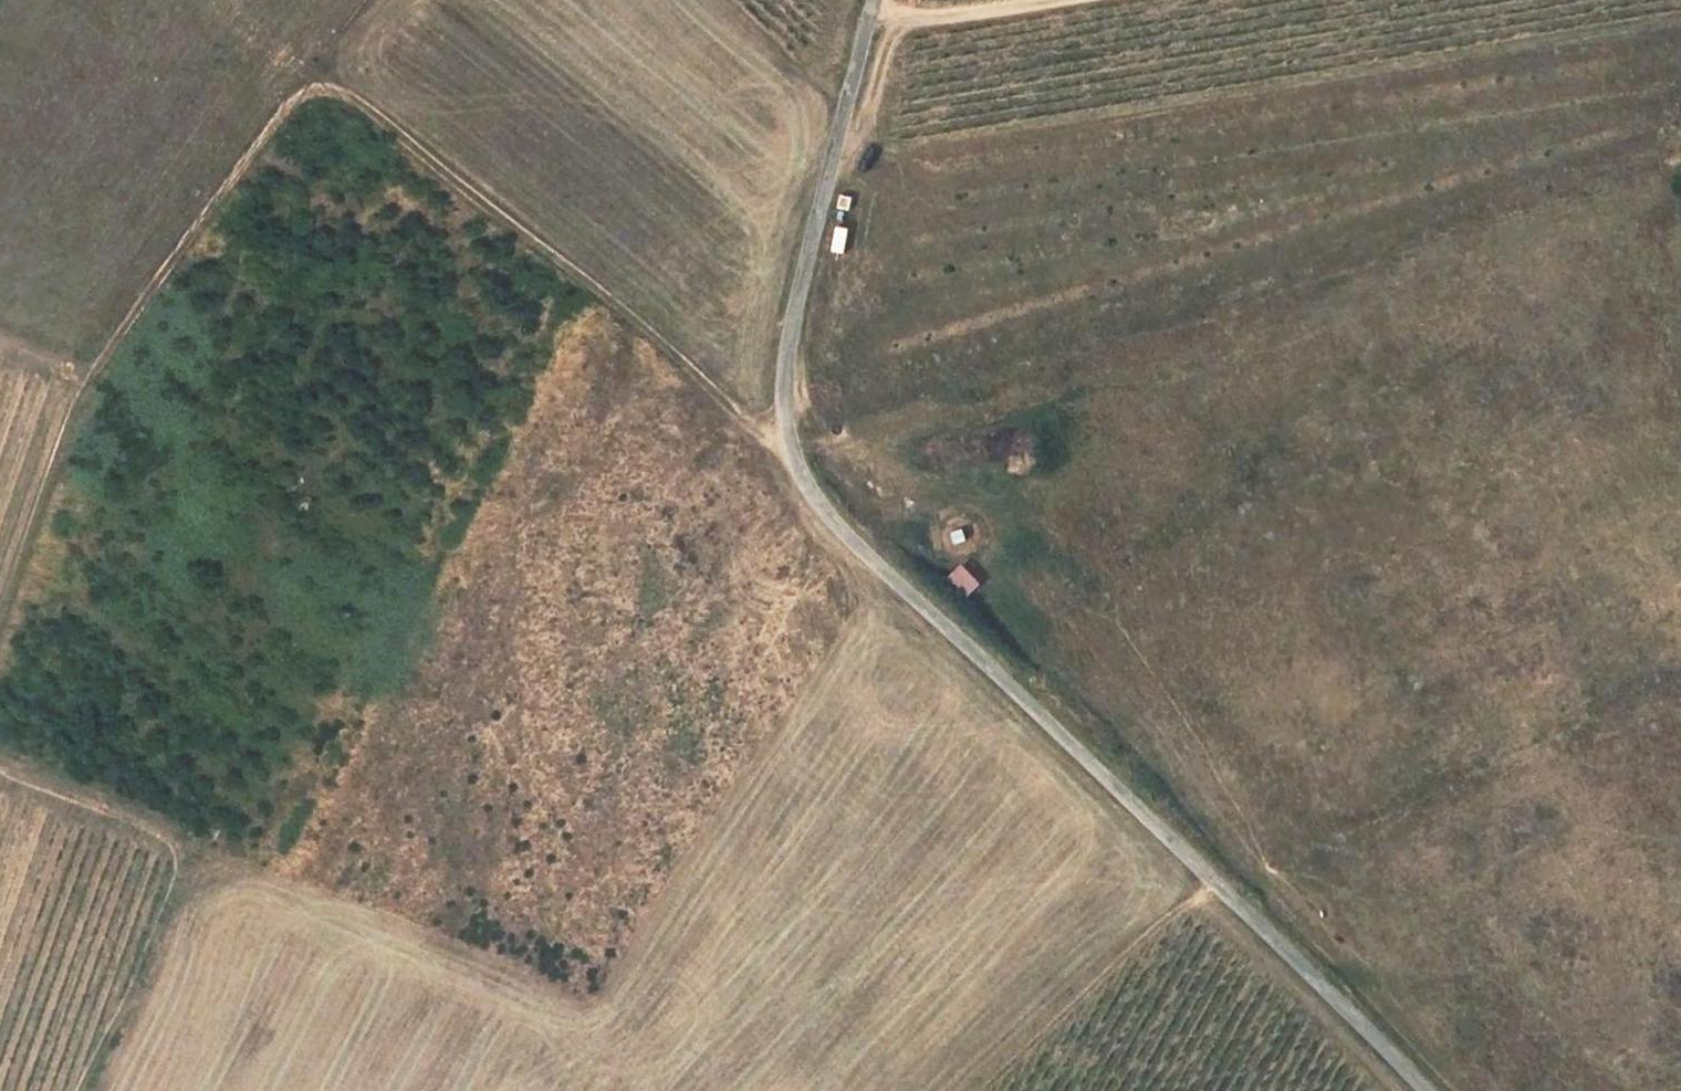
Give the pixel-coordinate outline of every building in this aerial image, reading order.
[(950,574),(965,596),(981,585),(965,563),(950,574)]
